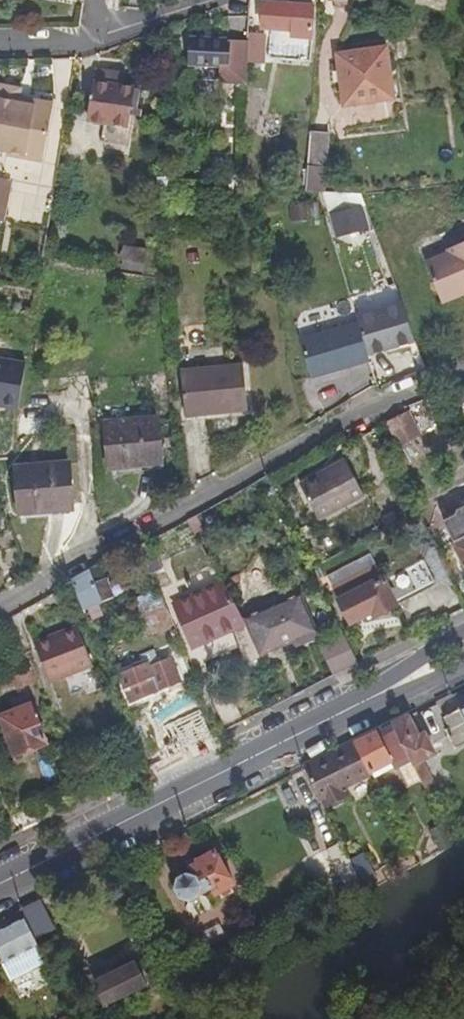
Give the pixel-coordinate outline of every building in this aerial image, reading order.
[(315,0),(309,0),(309,4),(265,3),(264,25),(249,25),(249,36),(248,55),(268,56),(269,26),(293,27),(293,32),(314,33),(315,0)] [(221,76),(248,77),(248,55),(225,55),(226,36),(214,35),(204,35),(189,35),(188,61),(193,61),(193,72),(221,73),(221,76)] [(225,55),(248,55),(249,36),(226,36),(225,55)] [(387,43),(336,50),(338,66),(340,78),(342,94),(372,90),(373,97),(394,94),(387,43)] [(333,79),(340,78),(338,66),(331,67),(333,79)] [(126,146),(136,87),(118,84),(119,72),(94,68),(86,120),(103,123),(100,143),(126,146)] [(0,74),(0,151),(25,155),(26,143),(45,146),(52,111),(14,103),(15,96),(21,97),(23,91),(26,91),(28,80),(0,74)] [(343,102),(373,97),(372,90),(342,94),(343,102)] [(375,106),(351,110),(352,121),(377,118),(375,106)] [(320,130),(321,164),(339,164),(339,131),(320,130)] [(44,157),(45,146),(26,143),(25,155),(44,157)] [(321,164),(321,189),(333,189),(339,189),(339,164),(321,164)] [(224,173),(223,188),(237,188),(238,173),(224,173)] [(0,224),(8,186),(0,184),(0,224)] [(352,235),(385,226),(377,205),(381,204),(377,192),(354,191),(353,191),(339,191),(352,235)] [(179,205),(165,203),(163,218),(177,220),(179,205)] [(310,205),(312,218),(325,217),(322,203),(310,205)] [(142,262),(144,249),(120,245),(118,258),(142,262)] [(460,258),(462,263),(436,271),(449,310),(463,305),(463,257),(460,258)] [(364,332),(370,360),(417,351),(407,310),(361,319),(364,332)] [(312,381),(371,369),(370,360),(364,332),(304,343),(312,381)] [(180,416),(240,411),(239,367),(178,371),(180,416)] [(155,446),(152,407),(99,410),(102,457),(122,455),(122,448),(155,446)] [(412,430),(401,410),(383,419),(394,439),(412,430)] [(317,515),(360,491),(342,457),(298,480),(317,515)] [(68,498),(67,460),(14,464),(17,509),(37,507),(36,500),(68,498)] [(463,560),(463,502),(459,500),(451,504),(450,509),(437,515),(446,533),(461,562),(463,560)] [(433,581),(421,555),(380,576),(367,549),(322,570),(346,617),(367,606),(371,612),(433,581)] [(84,570),(60,584),(83,631),(107,620),(96,597),(107,592),(99,573),(98,574),(94,565),(84,570)] [(130,588),(144,623),(169,613),(154,577),(130,588)] [(217,582),(202,589),(178,600),(195,635),(219,623),(223,631),(237,624),(235,619),(225,598),(217,582)] [(237,624),(223,631),(237,661),(302,629),(288,600),(274,606),(272,602),(235,619),(237,624)] [(85,669),(66,629),(27,647),(46,687),(85,669)] [(352,659),(339,632),(323,641),(335,668),(352,659)] [(124,703),(174,681),(163,655),(113,677),(124,703)] [(207,693),(223,725),(243,715),(226,683),(207,693)] [(0,711),(0,728),(3,736),(9,753),(42,741),(24,690),(5,698),(8,707),(0,711)] [(439,712),(445,723),(439,727),(449,745),(463,738),(463,700),(439,712)] [(402,711),(387,719),(404,749),(409,759),(417,756),(430,748),(418,728),(412,730),(402,711)] [(387,719),(351,737),(366,763),(368,767),(404,749),(387,719)] [(351,737),(300,763),(320,801),(347,787),(341,776),(366,763),(351,737)] [(409,759),(426,789),(433,785),(417,756),(409,759)] [(348,886),(360,879),(337,836),(323,843),(348,886)] [(186,873),(177,878),(174,888),(180,898),(189,901),(198,895),(199,893),(211,887),(215,895),(233,884),(214,849),(196,858),(198,861),(190,866),(192,869),(186,873)] [(38,896),(18,906),(22,914),(33,935),(52,924),(38,896)] [(22,914),(0,925),(0,961),(35,940),(33,935),(22,914)] [(222,923),(205,930),(210,944),(228,937),(222,923)] [(94,978),(93,979),(99,992),(97,993),(103,1004),(146,983),(134,959),(106,973),(94,978)] [(103,967),(92,973),(94,978),(106,973),(103,967)]
